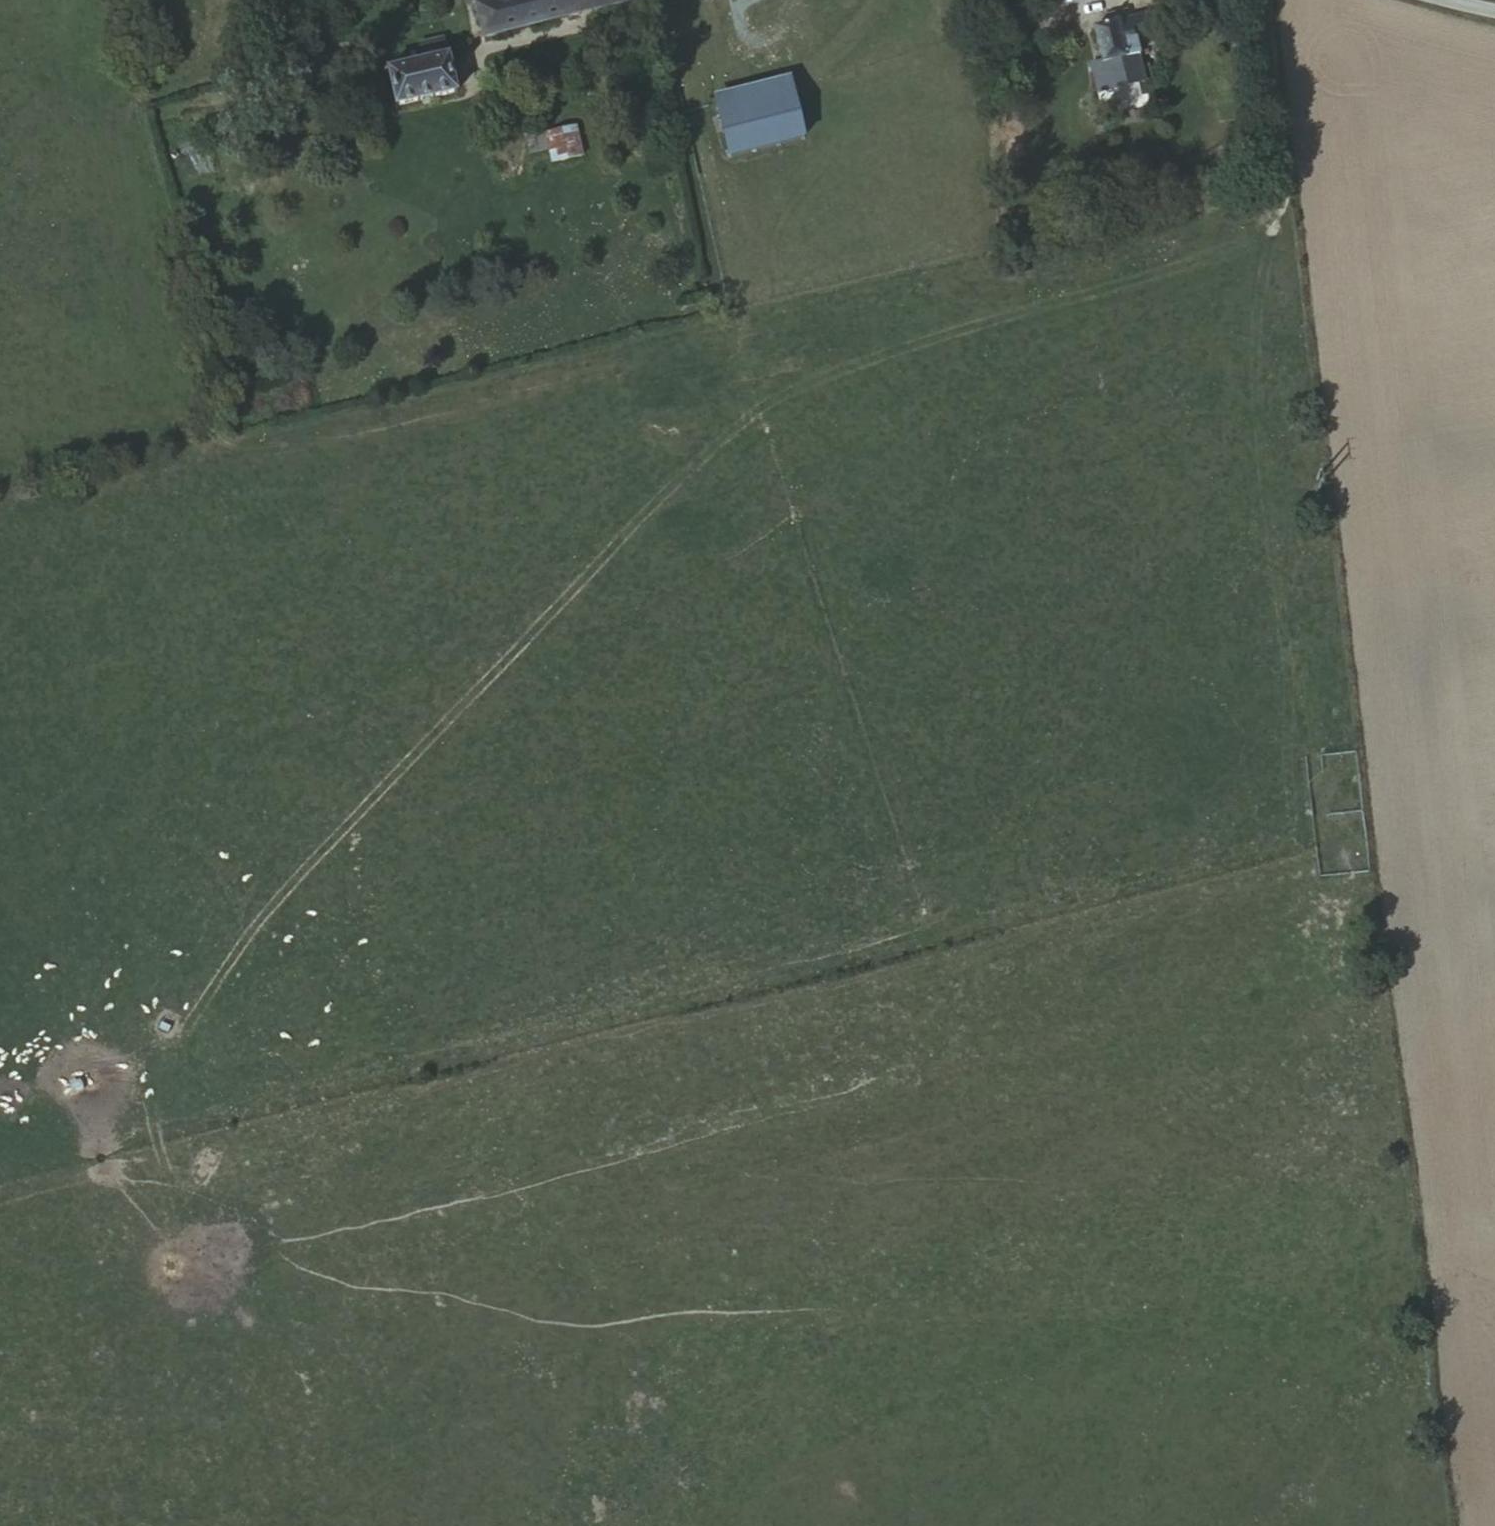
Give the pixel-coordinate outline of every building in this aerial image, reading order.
[(544,2),(544,0),(447,0),(454,28),(544,2)] [(1101,40),(1091,0),(1055,0),(1059,16),(1067,50),(1101,40)] [(421,89),(409,35),(382,42),(386,60),(354,69),(363,105),(421,89)] [(750,77),(674,94),(685,142),(760,125),(750,77)] [(543,120),(500,128),(502,142),(514,141),(517,154),(548,147),(543,120)]
